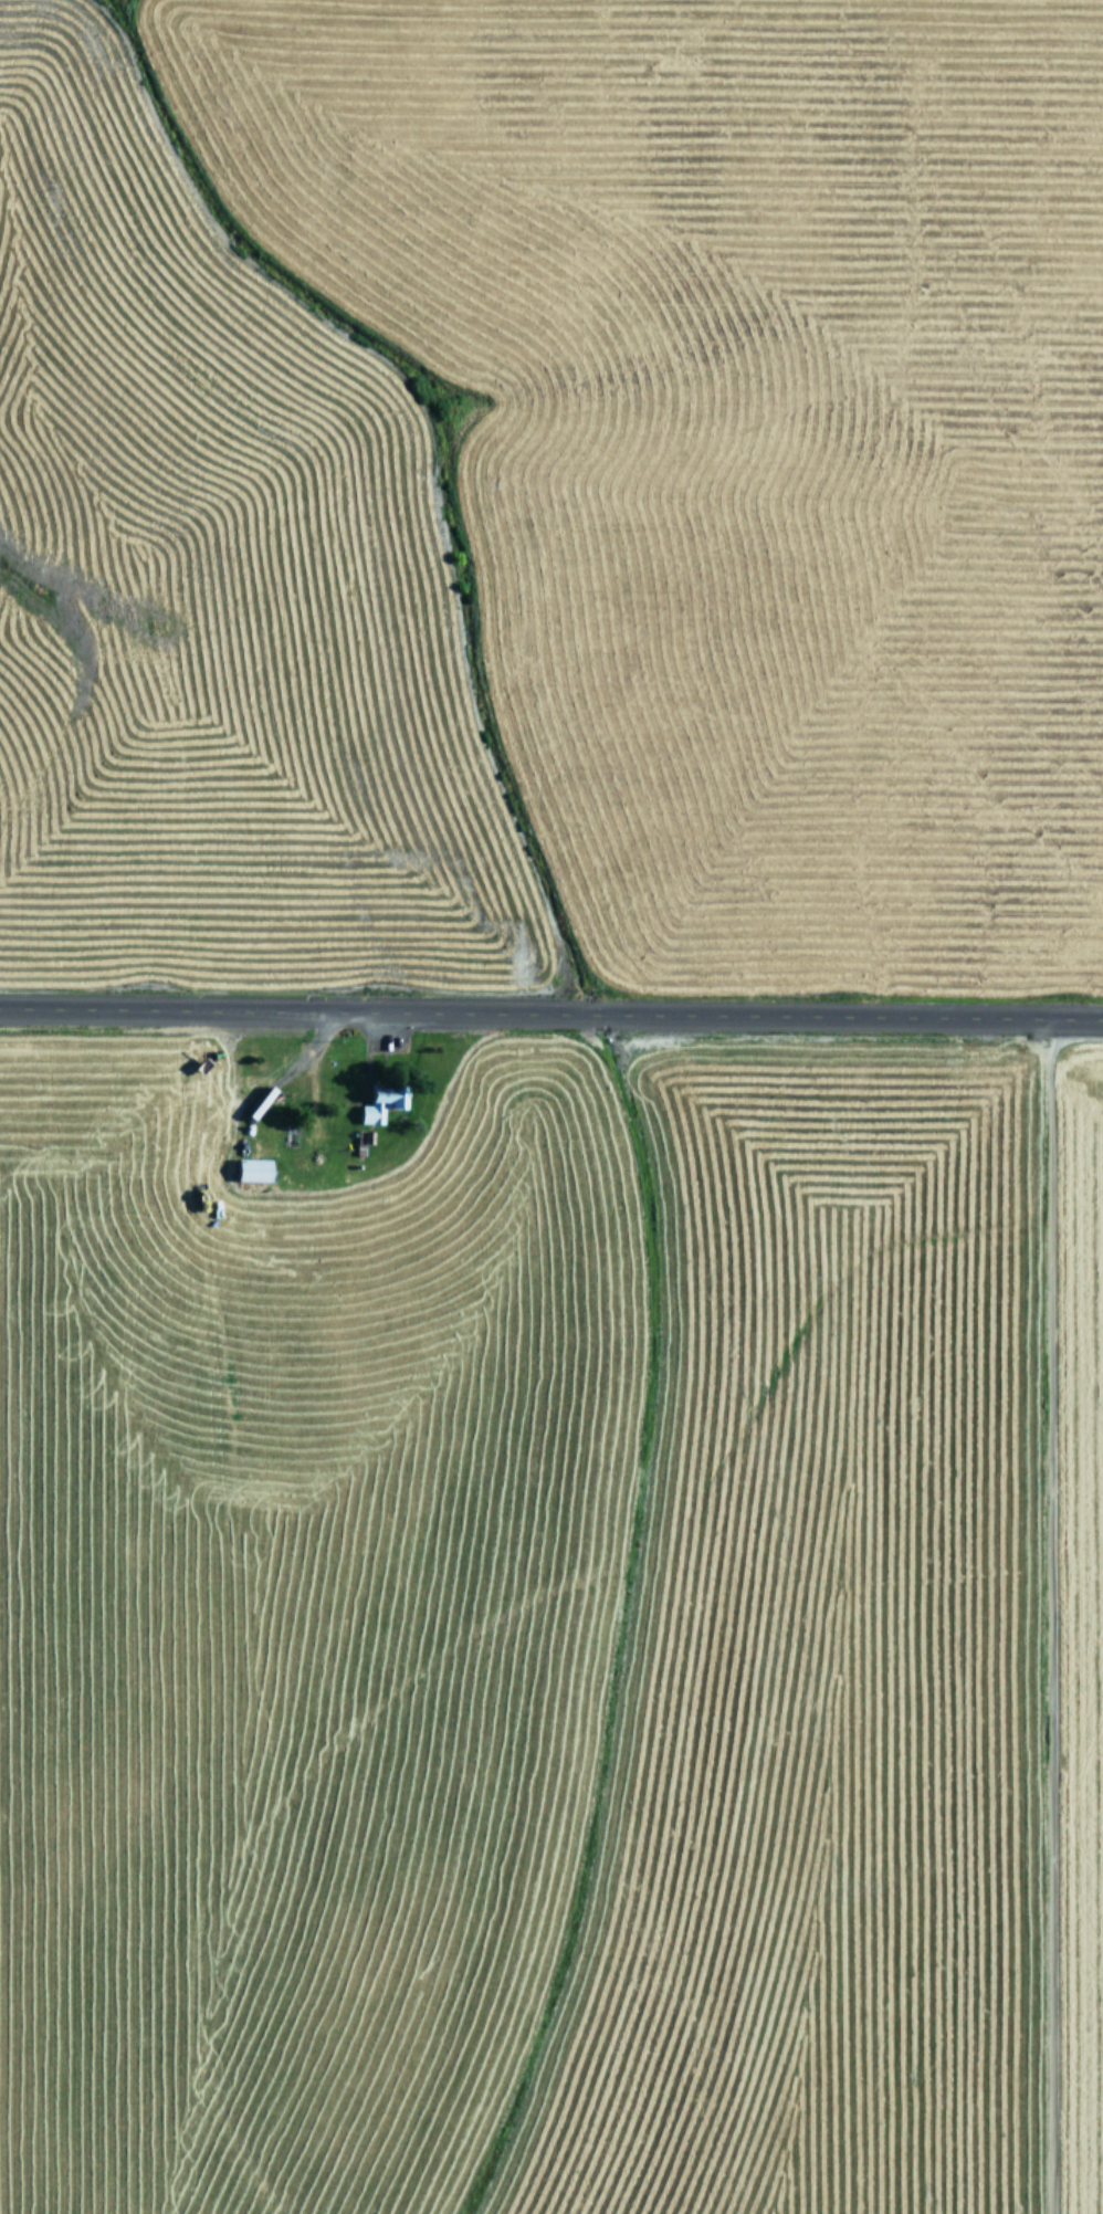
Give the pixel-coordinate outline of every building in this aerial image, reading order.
[(240,1182),(274,1181),(274,1159),(240,1160),(240,1182)]
